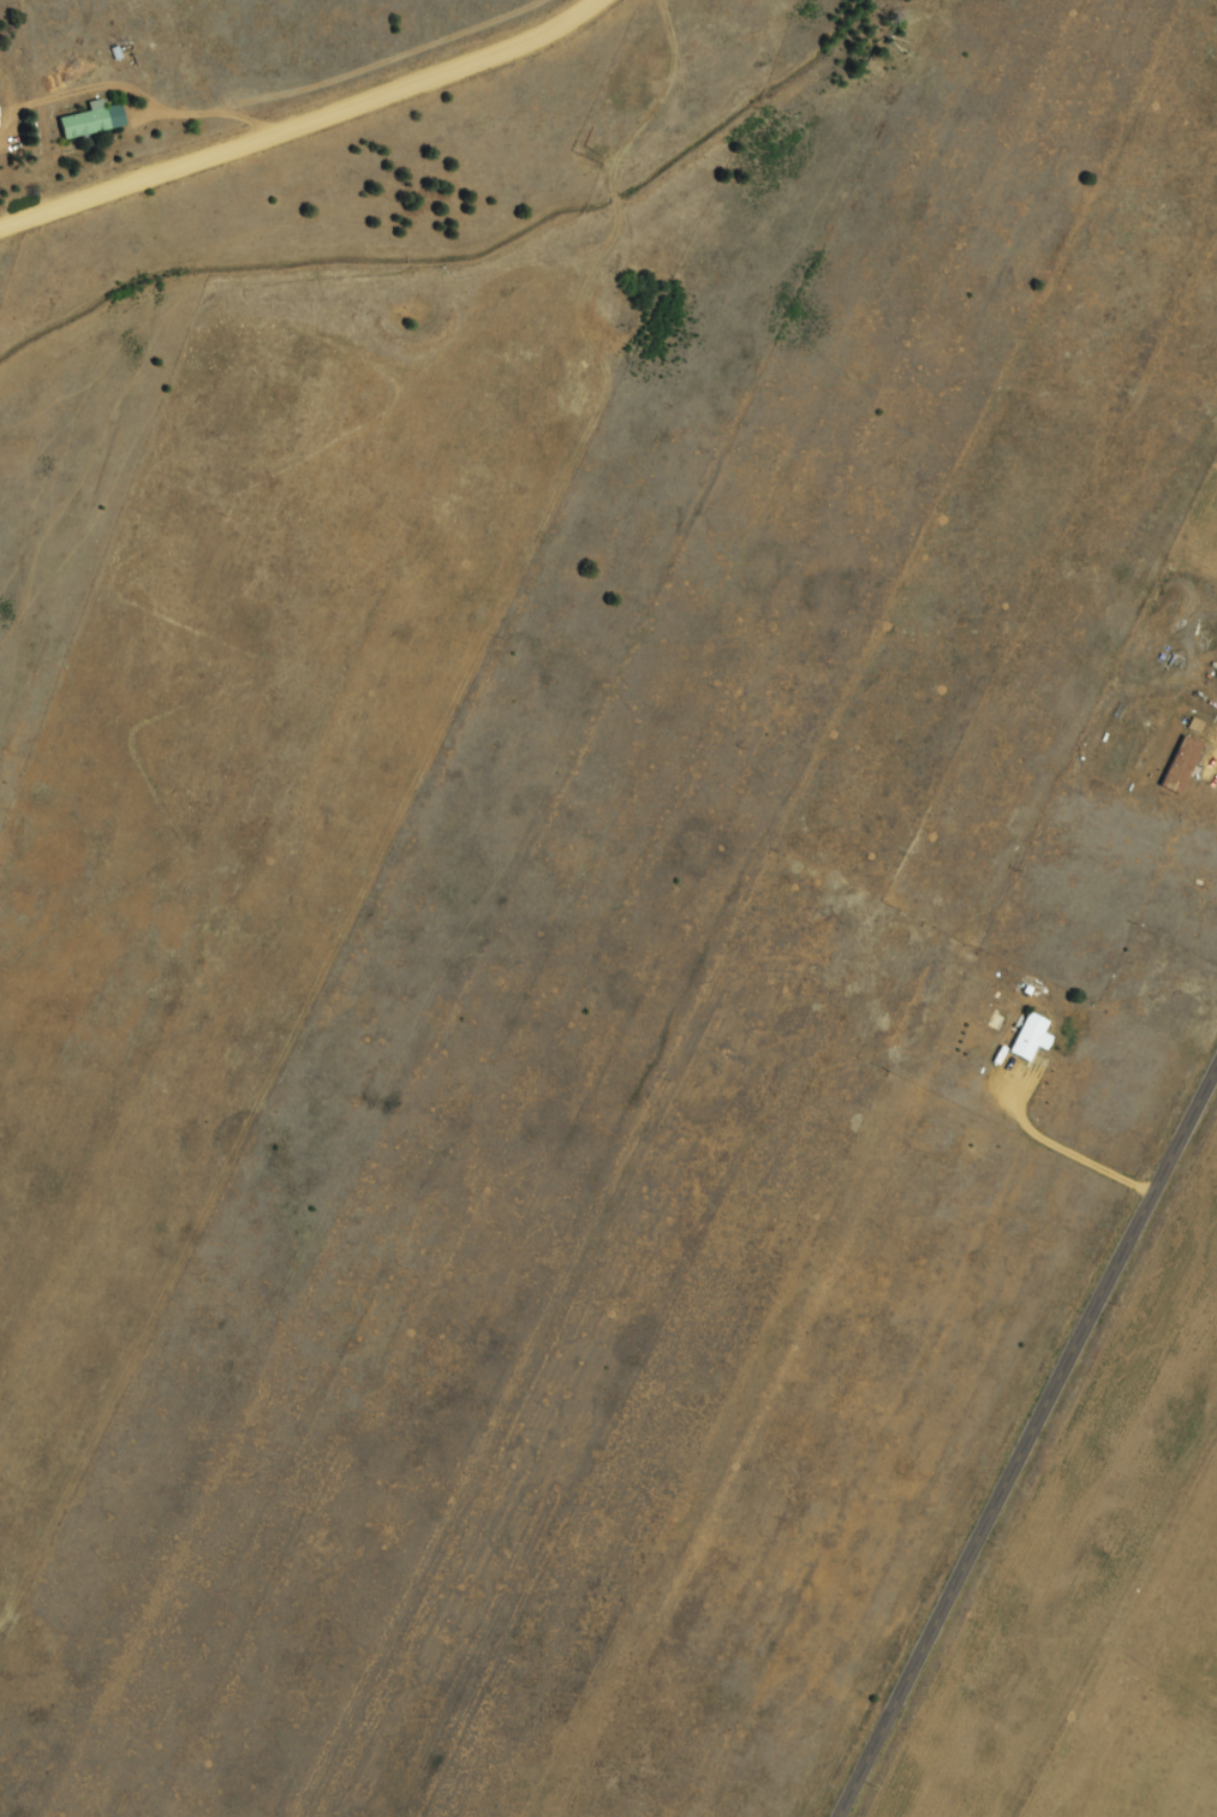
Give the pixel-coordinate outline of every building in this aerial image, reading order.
[(130,127),(126,105),(107,109),(105,100),(92,103),(93,112),(61,119),(65,140),(130,127)] [(1198,747),(1178,737),(1152,787),(1173,797),(1198,747)] [(1002,1054),(1024,1066),(1046,1024),(1023,1012),(1002,1054)]
